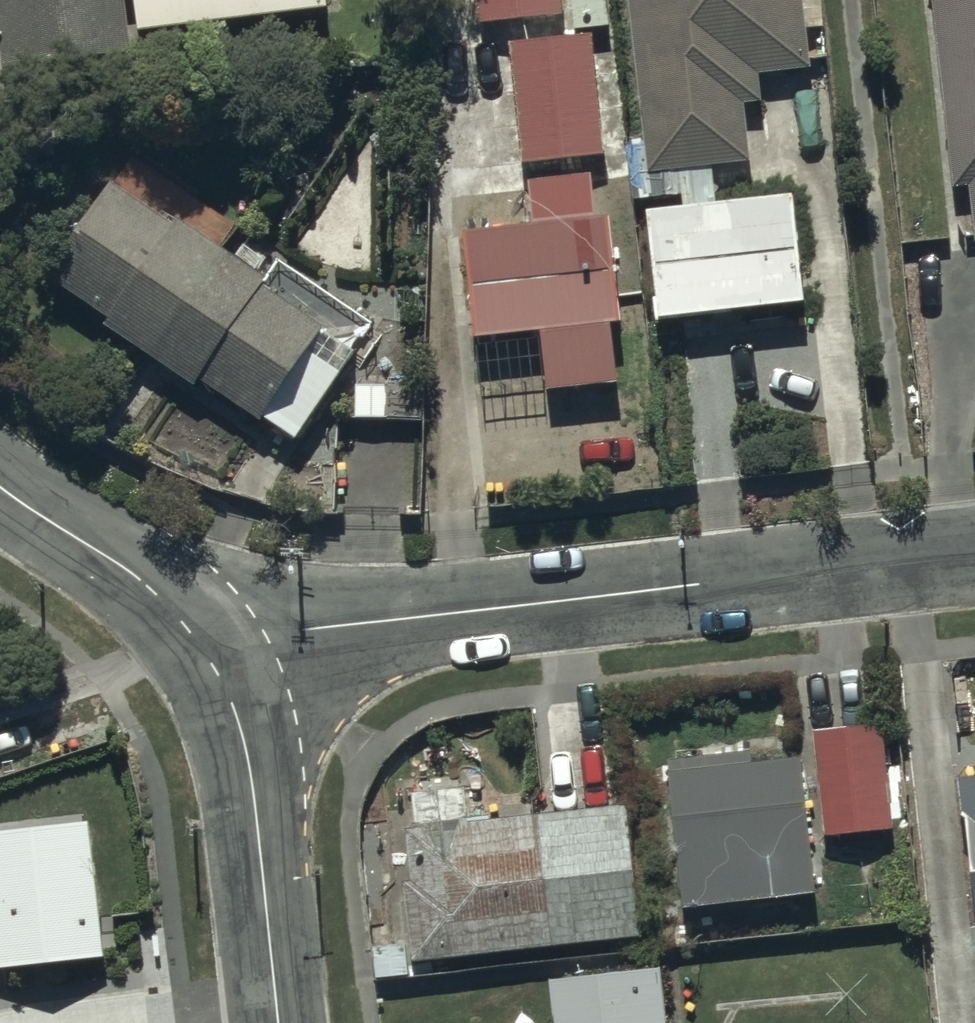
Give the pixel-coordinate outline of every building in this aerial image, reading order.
[(0,82),(125,69),(118,0),(0,0),(0,81),(0,82)] [(136,43),(325,19),(323,0),(130,0),(136,43)] [(474,31),(566,18),(563,0),(470,0),(474,31)] [(641,149),(629,151),(635,211),(688,206),(685,180),(747,173),(741,115),(760,113),(757,87),(805,83),(796,0),(625,0),(641,149)] [(953,196),(964,194),(971,257),(974,257),(974,0),(929,0),(953,196)] [(591,48),(506,58),(520,173),(605,163),(591,48)] [(533,240),(461,248),(473,356),(539,349),(545,404),(616,396),(609,336),(618,335),(607,230),(595,231),(590,187),(528,193),(533,240)] [(101,192),(42,291),(105,329),(97,343),(191,400),(196,391),(297,452),(357,353),(334,339),(328,349),(313,340),(316,335),(263,303),(271,290),(175,232),(173,236),(101,192)] [(790,212),(646,228),(657,333),(802,317),(790,212)] [(814,731),(826,833),(894,825),(882,723),(814,731)] [(801,755),(751,760),(750,749),(667,757),(682,903),(815,889),(801,755)] [(957,792),(974,954),(974,790),(957,792)] [(406,825),(412,878),(407,879),(415,957),(642,934),(628,802),(406,825)] [(100,953),(86,822),(0,831),(0,964),(100,953)] [(662,966),(550,978),(555,1022),(668,1022),(662,966)]
